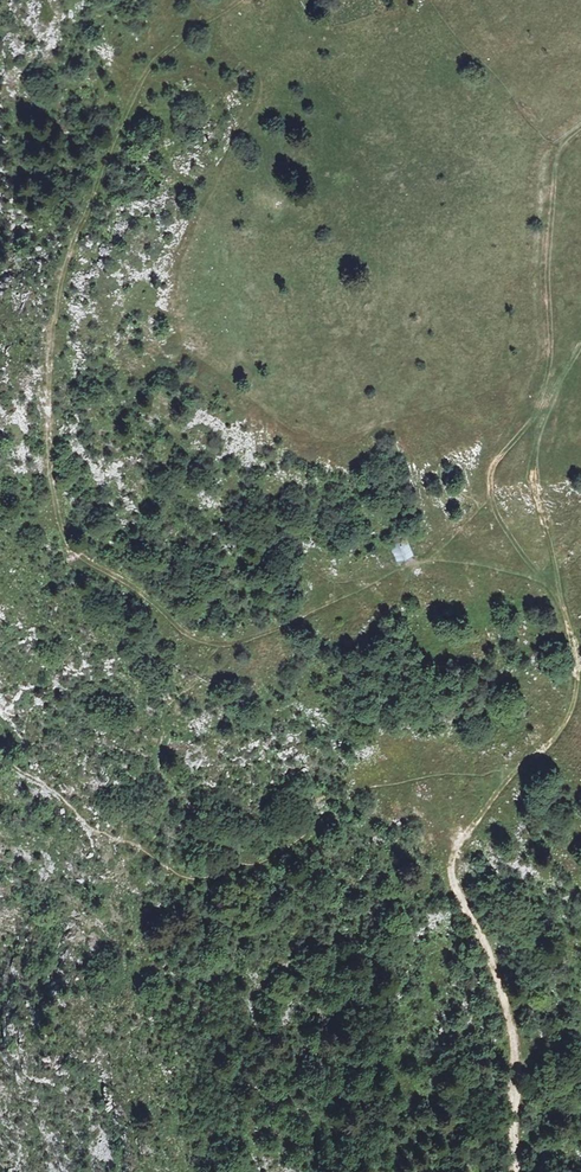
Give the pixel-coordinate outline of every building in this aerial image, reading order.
[(407,541),(391,546),(396,562),(413,556),(407,541)]
